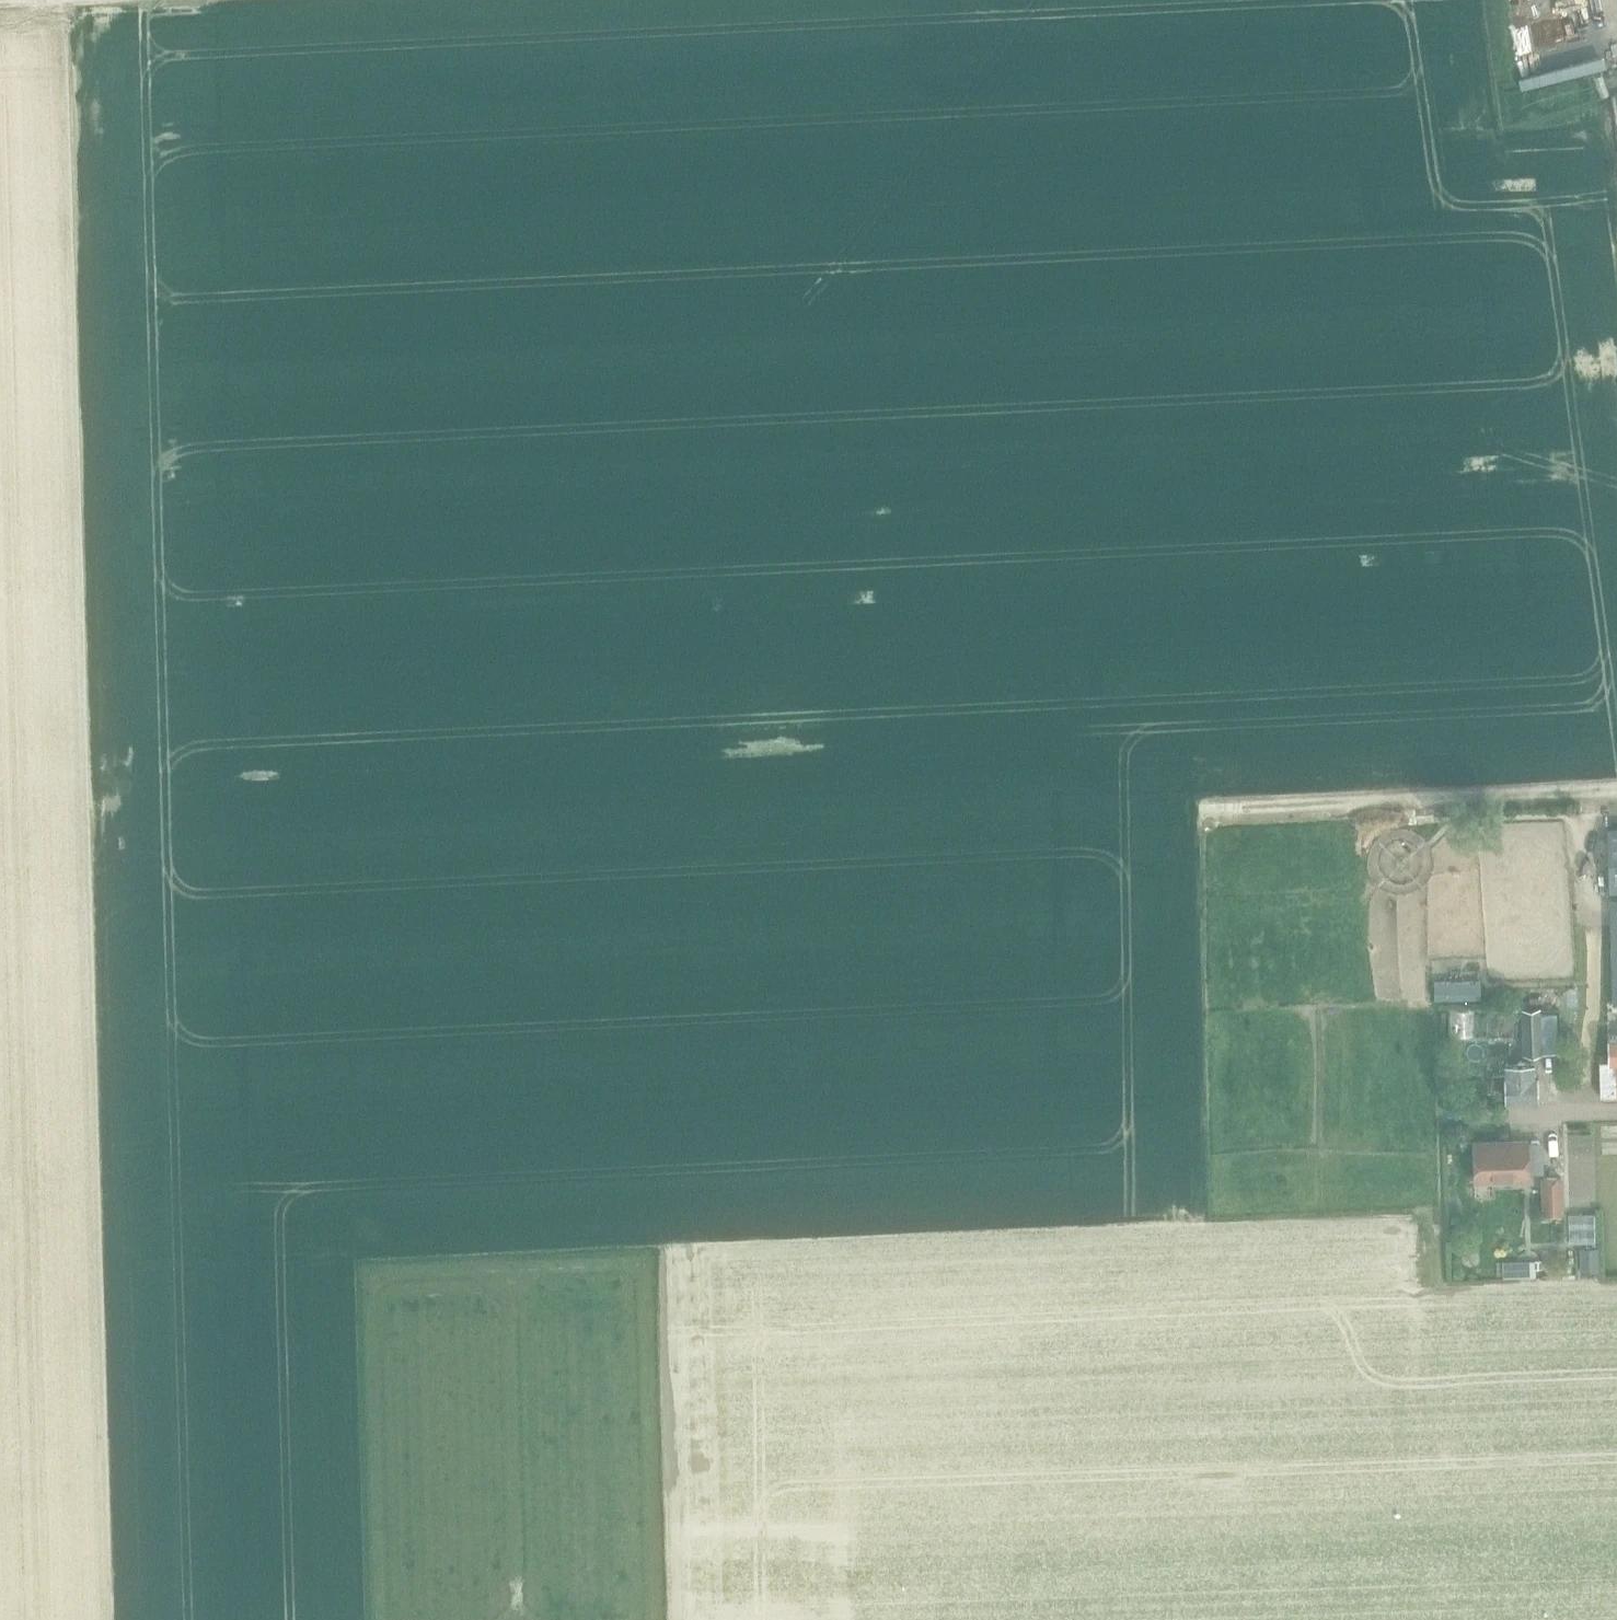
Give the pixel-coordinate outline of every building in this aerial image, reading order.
[(1608,826),(1610,889),(1616,889),(1616,826),(1608,826)] [(1446,981),(1486,982),(1486,971),(1447,970),(1446,981)] [(1522,1008),(1524,1052),(1541,1052),(1540,1008),(1522,1008)] [(1607,1034),(1607,1058),(1598,1058),(1598,1093),(1616,1093),(1616,1034),(1607,1034)] [(1537,1072),(1534,1072),(1534,1061),(1506,1062),(1506,1073),(1493,1073),(1493,1086),(1506,1086),(1506,1097),(1538,1096),(1537,1072)] [(1473,1142),(1474,1179),(1529,1177),(1528,1140),(1473,1142)] [(1543,1176),(1544,1211),(1561,1211),(1560,1176),(1543,1176)] [(1571,1202),(1574,1230),(1596,1227),(1593,1200),(1571,1202)] [(1545,1248),(1510,1247),(1510,1265),(1544,1266),(1545,1248)]
